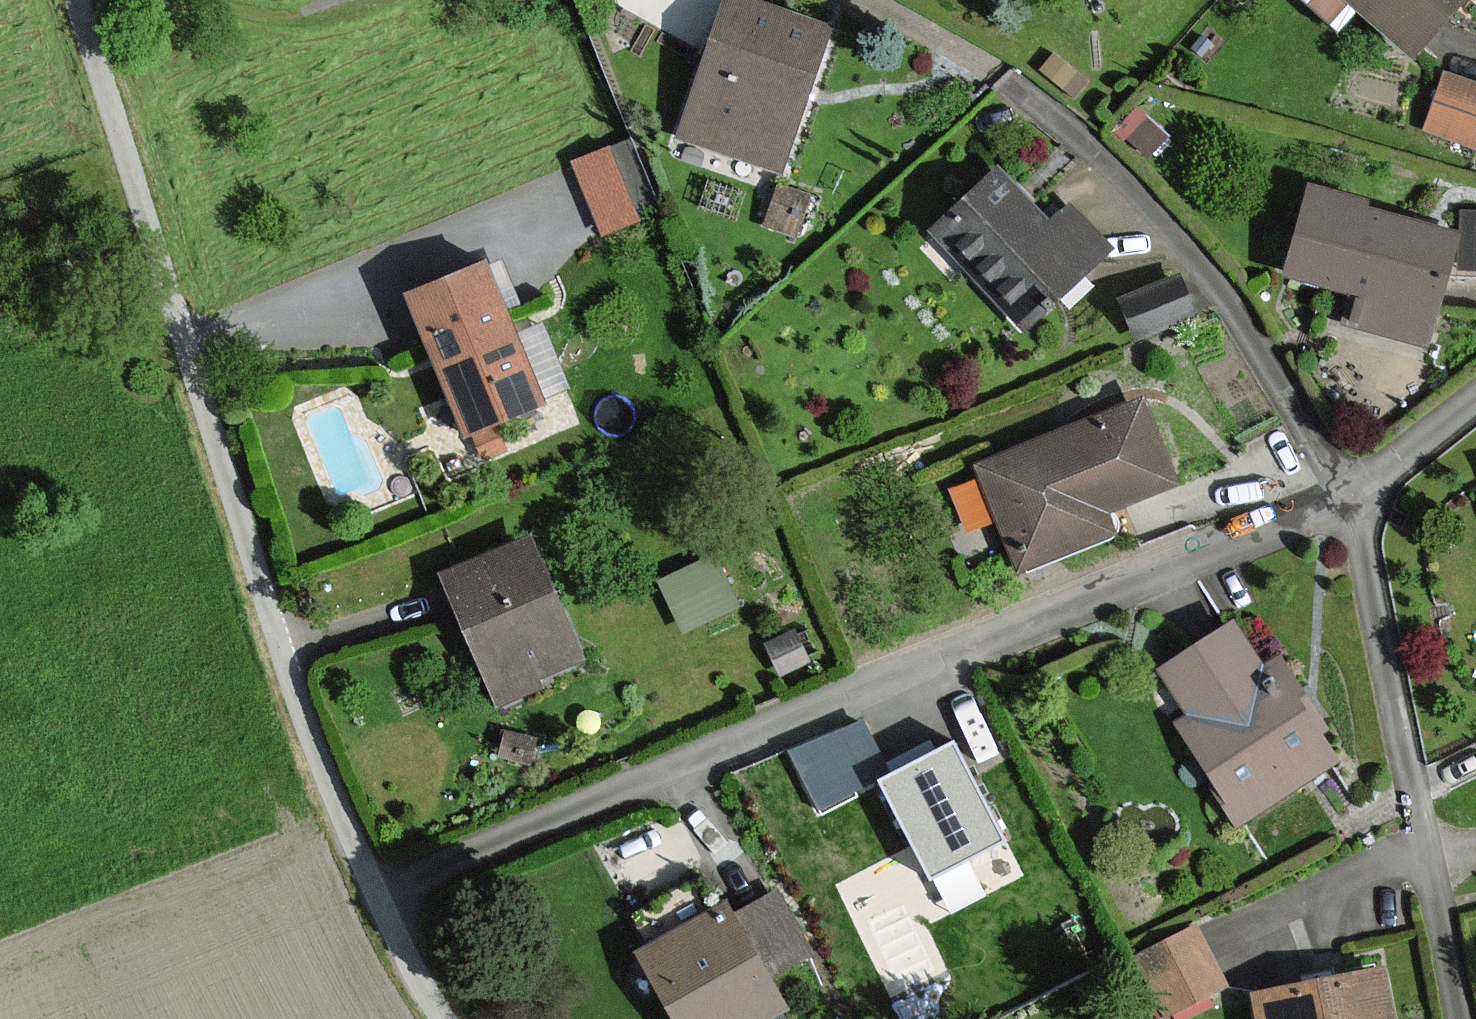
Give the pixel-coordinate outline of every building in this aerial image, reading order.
[(760,0),(614,0),(612,6),(704,41),(667,137),(770,177),(828,26),(760,0)] [(1411,60),(1460,0),(1338,0),(1411,60)] [(1443,77),(1424,130),(1475,149),(1475,148),(1475,89),(1443,77)] [(636,219),(607,150),(573,165),(602,233),(636,219)] [(1043,225),(994,171),(923,235),(1013,333),(1106,248),(1066,204),(1043,225)] [(1456,234),(1300,185),(1273,271),(1356,297),(1346,330),(1418,353),(1456,234)] [(808,196),(779,186),(766,223),(795,233),(808,196)] [(479,264),(401,299),(463,439),(542,404),(479,264)] [(1119,291),(1132,328),(1193,306),(1180,269),(1119,291)] [(1144,402),(977,469),(1018,571),(1103,537),(1095,517),(1177,485),(1144,402)] [(518,543),(437,579),(493,701),(574,664),(518,543)] [(680,623),(737,596),(712,544),(655,571),(680,623)] [(1231,626),(1147,675),(1237,827),(1335,769),(1276,670),(1262,678),(1231,626)] [(809,792),(884,758),(861,708),(786,742),(809,792)] [(957,733),(879,769),(942,902),(1020,866),(957,733)] [(631,952),(671,1018),(774,1018),(784,1013),(765,980),(807,954),(770,891),(726,918),(716,902),(631,952)] [(1221,985),(1193,930),(1136,959),(1164,1014),(1221,985)] [(1254,996),(1258,1018),(1387,1018),(1379,973),(1254,996)]
